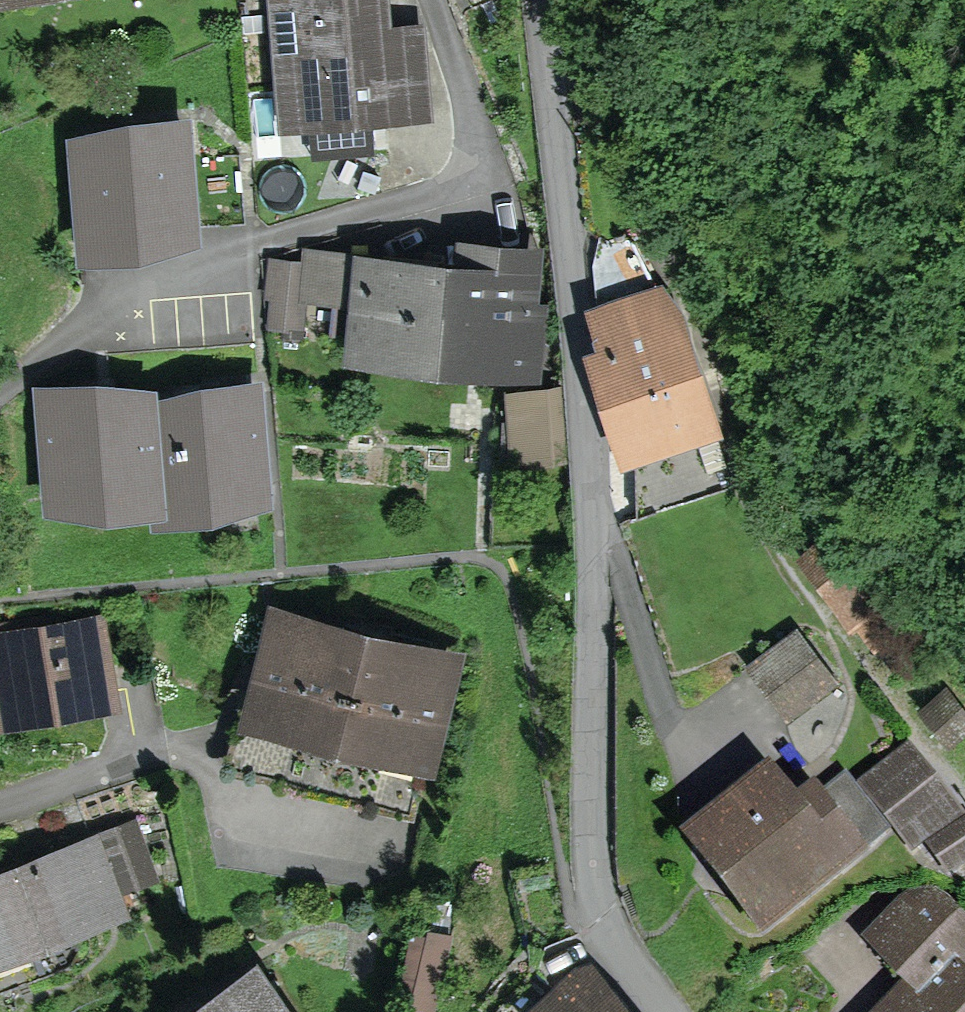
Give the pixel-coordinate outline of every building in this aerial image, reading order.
[(290,112),(418,100),(414,44),(380,47),(376,0),(279,0),(290,112)] [(191,226),(190,221),(244,217),(239,153),(185,157),(182,127),(128,131),(129,143),(77,147),(85,247),(140,242),(139,230),(191,226)] [(593,264),(597,301),(656,285),(632,238),(612,243),(600,235),(593,264)] [(363,295),(358,344),(518,360),(528,257),(467,250),(464,273),(370,264),(370,258),(325,254),(306,260),(303,289),(363,295)] [(603,357),(614,392),(694,366),(665,293),(598,313),(611,354),(603,357)] [(614,392),(633,450),(713,426),(694,366),(614,392)] [(255,390),(200,395),(201,407),(211,494),(263,490),(255,390)] [(51,495),(103,491),(99,403),(98,391),(43,396),(51,495)] [(104,503),(156,498),(152,411),(150,398),(99,403),(103,491),(104,503)] [(519,400),(523,460),(553,458),(549,398),(519,400)] [(201,407),(152,411),(156,498),(157,511),(212,506),(211,494),(201,407)] [(855,627),(877,611),(857,582),(875,569),(846,528),(805,558),(855,627)] [(9,708),(101,692),(90,627),(48,635),(45,619),(0,627),(0,658),(9,708)] [(416,809),(430,754),(424,752),(446,663),(279,621),(257,713),(299,723),(286,777),(416,809)] [(748,666),(787,717),(835,681),(797,630),(748,666)] [(949,742),(964,729),(964,715),(946,691),(923,710),(949,742)] [(915,844),(927,835),(955,813),(907,754),(868,785),(915,844)] [(796,889),(845,850),(849,855),(883,828),(846,781),(789,823),(766,795),(707,842),(758,906),(750,913),(761,927),(801,895),(796,889)] [(955,813),(927,835),(952,869),(964,860),(964,823),(963,824),(955,813)] [(95,920),(78,874),(104,865),(95,841),(0,876),(0,956),(95,920)] [(953,983),(964,970),(964,939),(926,902),(915,902),(879,940),(924,982),(895,1011),(964,1011),(964,994),(953,983)] [(410,927),(415,995),(444,994),(440,925),(410,927)] [(255,976),(202,1011),(279,1011),(255,976)] [(608,990),(599,998),(580,976),(540,1011),(627,1011),(608,990)]
